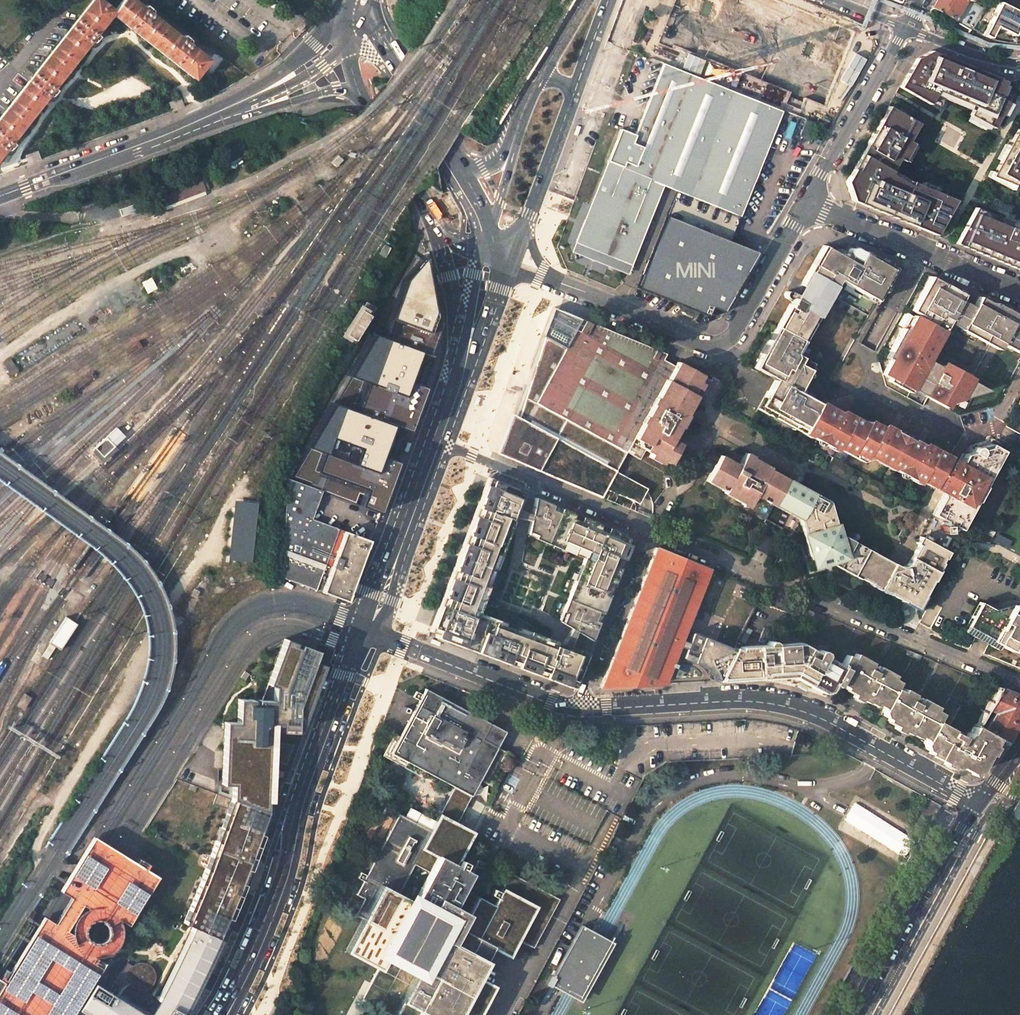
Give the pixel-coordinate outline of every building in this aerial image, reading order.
[(47,100),(52,103),(55,98),(56,98),(58,100),(61,95),(54,90),(88,45),(93,49),(96,44),(100,46),(104,41),(96,35),(112,14),(113,11),(99,0),(93,0),(0,118),(0,161),(5,154),(10,158),(14,153),(16,155),(16,154),(20,150),(13,144),(26,127),(47,100)] [(194,79),(208,60),(191,47),(194,43),(183,35),(180,38),(153,17),(156,14),(145,5),(142,8),(132,0),(123,0),(113,11),(112,14),(194,79)] [(660,42),(827,106),(855,31),(778,1),(767,29),(739,19),(746,0),(677,0),(660,42)] [(967,0),(936,0),(932,8),(945,15),(955,20),(967,0)] [(970,29),(983,8),(969,0),(968,0),(967,0),(955,20),(970,29)] [(1019,30),(1019,8),(1018,12),(999,2),(988,21),(996,26),(1015,35),(1017,31),(1018,29),(1019,30)] [(996,26),(988,21),(981,35),(990,38),(996,26)] [(984,123),(985,123),(994,129),(1003,114),(1006,116),(1016,99),(1001,91),(1005,81),(930,51),(915,58),(899,87),(940,110),(948,96),(957,100),(955,105),(971,112),(968,120),(981,127),(984,123)] [(734,92),(691,75),(678,69),(663,63),(635,134),(621,129),(609,161),(609,162),(598,190),(577,244),(605,255),(629,265),(662,184),(676,190),(741,216),(782,111),(734,92)] [(858,160),(845,181),(851,200),(935,234),(955,200),(940,194),(943,186),(930,181),(926,188),(912,182),(914,179),(900,172),(898,175),(891,171),(893,168),(897,170),(902,160),(909,164),(918,147),(908,141),(918,123),(907,117),(911,110),(898,103),(894,109),(888,106),(858,160)] [(814,124),(806,120),(800,136),(808,139),(810,133),(814,124)] [(999,179),(997,186),(1013,193),(1016,188),(1019,180),(1019,130),(1017,128),(1011,140),(1006,137),(994,161),(999,164),(991,176),(999,179)] [(201,181),(158,198),(161,207),(205,190),(201,181)] [(731,241),(741,216),(676,190),(666,215),(731,241)] [(1019,270),(1019,225),(976,207),(955,243),(1019,270)] [(637,288),(708,316),(712,307),(723,312),(758,252),(731,241),(666,215),(637,288)] [(415,233),(409,232),(405,241),(414,244),(417,237),(415,233)] [(384,245),(378,254),(385,257),(390,248),(384,245)] [(804,342),(836,285),(841,276),(848,280),(846,283),(877,300),(892,273),(861,257),(859,260),(853,257),(851,261),(824,246),(803,283),(808,285),(801,297),(789,290),(786,291),(785,292),(784,295),(786,297),(792,301),(777,327),(804,342)] [(419,247),(365,340),(433,365),(439,341),(440,328),(439,316),(433,290),(419,247)] [(948,321),(998,349),(1001,343),(1019,354),(1019,320),(979,296),(973,307),(960,299),(962,295),(930,276),(912,310),(926,318),(924,321),(913,315),(905,330),(902,328),(889,351),(893,353),(882,372),(882,373),(890,377),(888,380),(910,392),(912,389),(924,396),(927,397),(945,407),(948,402),(973,395),(978,384),(963,376),(965,373),(949,364),(948,367),(942,364),(941,365),(928,358),(948,321)] [(151,279),(141,284),(147,295),(157,290),(151,279)] [(366,302),(345,335),(354,340),(375,307),(366,302)] [(533,377),(519,419),(508,447),(515,450),(511,460),(602,497),(608,487),(616,471),(626,452),(538,404),(577,330),(582,319),(554,307),(543,336),(545,336),(540,354),(533,377)] [(586,321),(580,331),(577,330),(538,404),(626,452),(665,379),(667,380),(674,367),(663,361),(667,354),(597,325),(594,332),(591,330),(593,325),(586,321)] [(804,342),(777,327),(757,365),(772,373),(776,367),(783,371),(780,378),(769,397),(767,396),(766,395),(760,406),(760,407),(804,430),(805,429),(819,402),(807,396),(806,398),(800,395),(800,392),(815,364),(797,355),(804,342)] [(433,365),(365,340),(287,478),(323,492),(379,513),(433,365)] [(11,361),(3,365),(11,377),(18,372),(11,361)] [(674,367),(699,380),(700,377),(701,374),(682,364),(681,363),(679,363),(677,361),(674,367)] [(668,438),(698,381),(699,380),(674,367),(667,380),(665,379),(626,452),(641,460),(646,451),(651,453),(663,460),(669,463),(677,449),(680,444),(672,440),(668,438)] [(705,378),(718,385),(720,382),(706,375),(705,378)] [(780,378),(778,376),(767,396),(769,397),(780,378)] [(668,438),(672,440),(679,427),(680,428),(687,416),(686,415),(702,384),(698,381),(668,438)] [(889,429),(882,426),(881,428),(868,421),(866,425),(865,425),(840,411),(839,413),(819,402),(805,429),(813,433),(812,434),(830,444),(835,442),(845,448),(849,446),(869,458),(873,457),(879,460),(883,459),(884,459),(892,463),(893,464),(893,467),(893,468),(912,478),(917,478),(925,482),(930,481),(935,483),(948,458),(921,444),(920,445),(895,431),(893,435),(887,432),(889,429)] [(497,454),(511,460),(515,450),(508,447),(519,419),(516,417),(512,415),(507,426),(498,451),(497,454)] [(116,428),(95,448),(103,456),(124,437),(119,431),(116,428)] [(803,433),(811,437),(812,434),(813,433),(805,429),(804,430),(803,433)] [(964,455),(959,464),(944,492),(932,514),(939,519),(941,516),(954,523),(952,526),(962,531),(1005,452),(992,444),(989,449),(982,450),(981,448),(980,447),(979,447),(977,447),(976,448),(973,453),(964,455)] [(842,448),(862,459),(865,458),(869,458),(849,446),(845,448),(842,448)] [(663,460),(651,453),(649,457),(661,464),(663,460)] [(723,493),(741,503),(749,507),(755,496),(761,499),(763,495),(775,501),(776,500),(787,479),(769,470),(769,468),(751,458),(744,455),(738,466),(719,455),(712,468),(706,480),(713,484),(715,480),(727,487),(724,491),(723,493)] [(948,458),(933,486),(944,492),(959,464),(948,458)] [(878,461),(894,469),(893,468),(893,467),(893,464),(892,463),(884,459),(883,459),(879,460),(879,461),(878,461)] [(616,471),(608,487),(640,503),(642,500),(647,491),(648,488),(616,471)] [(287,478),(282,578),(315,590),(318,591),(318,590),(321,592),(334,597),(333,597),(334,598),(335,597),(346,601),(369,540),(312,519),(323,492),(287,478)] [(523,492),(488,478),(431,627),(439,629),(436,636),(513,664),(562,683),(573,687),(587,652),(549,638),(550,636),(515,615),(516,612),(494,604),(505,574),(502,572),(510,531),(510,530),(509,529),(523,492)] [(800,520),(812,566),(826,563),(827,562),(852,576),(852,574),(866,549),(838,534),(828,500),(800,484),(788,478),(787,479),(776,500),(794,510),(797,512),(800,520)] [(727,487),(715,480),(713,484),(724,491),(727,487)] [(775,501),(763,495),(761,499),(773,505),(775,501)] [(632,537),(535,497),(521,566),(550,578),(538,608),(592,640),(632,537)] [(794,510),(776,500),(775,501),(773,505),(791,515),(800,520),(797,512),(794,510)] [(257,504),(232,501),(226,558),(251,560),(257,504)] [(954,523),(941,516),(939,519),(952,526),(954,523)] [(768,557),(780,535),(765,527),(754,549),(768,557)] [(899,567),(891,563),(887,560),(866,549),(852,574),(852,576),(859,580),(860,578),(871,584),(870,586),(887,595),(888,593),(904,602),(908,594),(914,593),(923,597),(931,581),(933,582),(943,563),(942,563),(944,559),(945,559),(949,552),(920,536),(916,543),(918,544),(908,564),(899,567)] [(655,547),(600,687),(600,688),(663,684),(670,666),(671,663),(691,614),(709,569),(655,547)] [(903,604),(915,611),(916,611),(923,598),(923,597),(914,593),(908,594),(904,602),(903,604)] [(1008,610),(1019,604),(1019,602),(1019,601),(1019,600),(993,609),(1005,615),(1008,610)] [(1008,610),(1005,615),(993,609),(980,602),(964,631),(975,638),(987,619),(999,626),(988,644),(997,649),(999,645),(1019,656),(1019,604),(1008,610)] [(77,626),(65,618),(49,644),(50,645),(55,648),(60,651),(77,626)] [(988,644),(999,626),(987,619),(975,638),(988,644)] [(689,642),(681,639),(675,655),(681,657),(700,665),(699,666),(705,668),(704,672),(710,674),(709,676),(710,677),(718,680),(724,666),(733,648),(693,632),(689,642)] [(273,700),(272,733),(297,737),(323,664),(313,661),(316,651),(299,644),(298,647),(294,646),(295,643),(285,639),(268,684),(275,686),(273,700)] [(734,647),(725,666),(735,671),(730,680),(792,676),(794,677),(823,693),(834,684),(838,686),(840,682),(853,658),(847,655),(841,665),(824,656),(825,655),(824,652),(821,650),(818,651),(817,652),(800,643),(775,644),(775,643),(773,640),(769,641),(767,643),(767,645),(740,647),(739,649),(734,647)] [(41,658),(47,661),(55,648),(50,645),(41,658)] [(856,653),(853,658),(840,682),(855,691),(853,695),(867,703),(869,699),(884,707),(895,688),(899,682),(893,678),(895,675),(878,666),(876,670),(873,668),(874,666),(870,664),(872,662),(856,653)] [(735,671),(725,666),(718,680),(730,680),(735,671)] [(983,729),(996,736),(1005,741),(1019,715),(1019,696),(997,686),(984,711),(987,713),(988,710),(993,712),(983,729)] [(416,705),(432,713),(441,697),(425,688),(416,705)] [(902,691),(895,688),(884,707),(883,711),(884,716),(897,723),(895,726),(909,734),(911,731),(926,739),(936,721),(941,713),(934,710),(936,706),(920,697),(917,702),(915,700),(916,698),(912,696),(913,693),(903,688),(902,691)] [(24,694),(17,705),(24,709),(31,698),(24,694)] [(489,723),(441,697),(432,713),(416,705),(399,736),(394,733),(382,756),(391,760),(436,784),(439,779),(471,796),(479,780),(495,789),(512,757),(482,738),(489,723)] [(225,722),(223,783),(232,784),(231,799),(264,811),(268,799),(270,799),(271,770),(267,770),(267,759),(271,759),(272,733),(273,700),(239,699),(238,722),(225,722)] [(949,728),(936,721),(926,739),(924,744),(925,749),(937,755),(936,758),(953,767),(958,765),(970,772),(979,769),(996,736),(983,729),(976,726),(974,724),(969,733),(967,732),(966,734),(963,732),(961,736),(951,731),(952,729),(949,728)] [(471,796),(454,787),(439,815),(456,824),(471,796)] [(196,891),(182,922),(191,926),(220,939),(251,864),(269,813),(264,811),(231,799),(205,868),(196,891)] [(356,914),(364,919),(355,935),(384,950),(387,951),(366,991),(363,996),(362,999),(391,1014),(477,1014),(493,986),(477,978),(485,962),(469,953),(477,939),(509,955),(517,939),(533,948),(559,899),(510,873),(500,892),(497,898),(493,905),(477,896),(468,914),(454,906),(475,865),(478,860),(479,857),(464,848),(472,832),(456,824),(439,815),(431,831),(399,814),(366,875),(363,881),(356,894),(364,899),(356,914)] [(163,840),(158,837),(161,832),(158,831),(154,838),(161,843),(163,840)] [(103,964),(94,956),(100,957),(108,955),(115,951),(119,946),(122,940),(124,933),(123,926),(120,919),(127,926),(157,877),(145,870),(135,864),(118,853),(101,842),(93,837),(61,890),(68,895),(72,897),(56,922),(52,920),(45,916),(2,984),(0,983),(0,1014),(72,1014),(103,964)] [(138,859),(135,864),(145,870),(148,865),(138,859)] [(581,923),(548,984),(580,1001),(613,940),(581,923)] [(191,926),(158,995),(146,1014),(183,1014),(191,1002),(207,967),(220,939),(191,926)] [(150,985),(153,981),(154,975),(153,970),(150,966),(145,963),(140,962),(135,964),(132,966),(126,962),(113,983),(119,987),(128,982),(131,986),(136,988),(141,989),(146,988),(150,985)] [(94,982),(77,1009),(87,1014),(146,1014),(94,982)]
